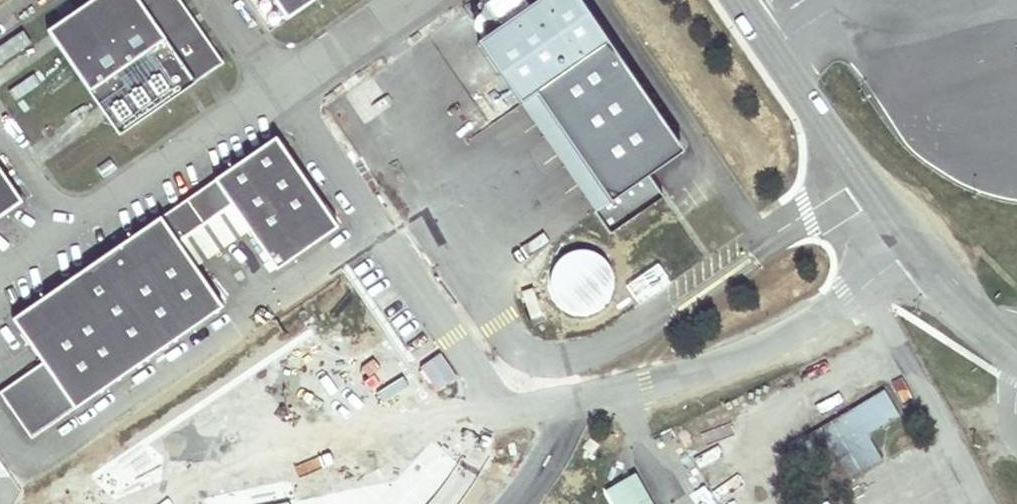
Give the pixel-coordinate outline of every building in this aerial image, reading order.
[(176,0),(78,0),(40,26),(112,130),(216,58),(176,0)] [(274,17),(299,0),(263,0),(274,17)] [(575,0),(542,0),(478,44),(610,234),(664,197),(648,175),(686,149),(650,100),(646,102),(575,0)] [(216,302),(189,262),(172,238),(227,201),(243,225),(271,265),(332,223),(270,133),(7,314),(37,357),(0,383),(0,396),(26,434),(216,302)] [(189,262),(243,225),(227,201),(172,238),(189,262)] [(889,454),(873,428),(905,409),(890,383),(794,440),(809,466),(841,447),(856,473),(889,454)] [(633,474),(606,490),(613,503),(650,503),(633,474)]
